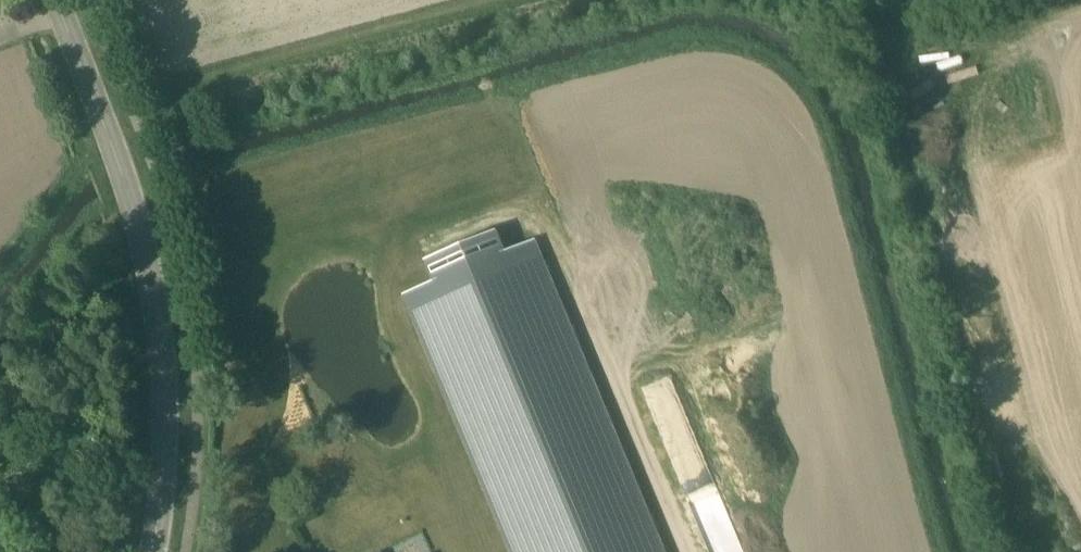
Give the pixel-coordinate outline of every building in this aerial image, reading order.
[(513,551),(667,551),(533,237),(507,248),(496,221),(424,252),(434,275),(401,289),(513,551)] [(42,311),(51,304),(42,291),(33,297),(42,311)]
